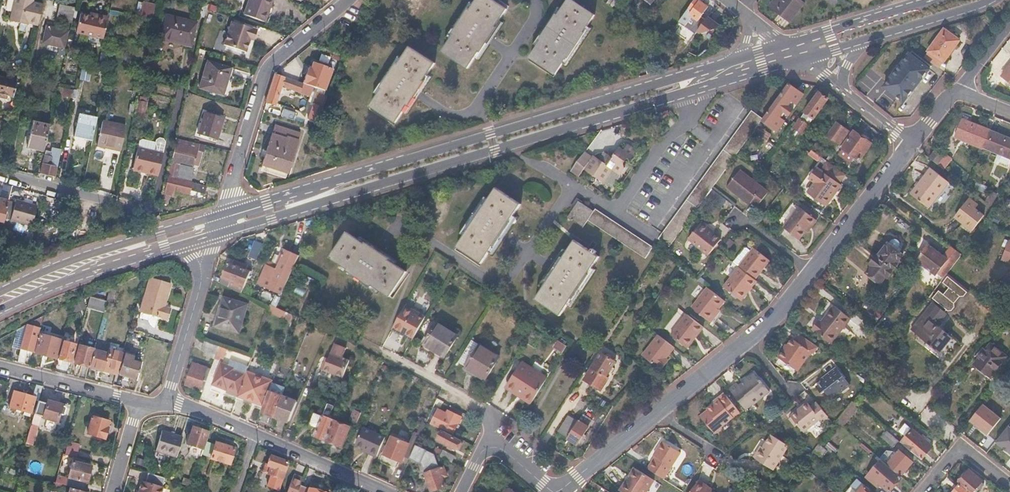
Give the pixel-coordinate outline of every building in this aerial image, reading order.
[(9,21),(20,24),(21,21),(38,25),(43,5),(32,2),(32,0),(14,0),(9,21)] [(240,14),(261,21),(265,12),(263,11),(267,0),(245,0),(240,14)] [(492,0),(477,0),(443,52),(468,68),(507,10),(492,0)] [(573,0),(569,0),(531,58),(556,75),(596,14),(573,0)] [(701,0),(695,0),(687,12),(698,20),(709,6),(701,0)] [(799,0),(775,0),(770,5),(790,21),(804,3),(799,0)] [(160,6),(145,3),(142,18),(156,21),(160,6)] [(208,6),(202,4),(198,18),(204,20),(208,6)] [(74,8),(59,5),(56,20),(71,23),(74,8)] [(88,13),(87,15),(79,13),(74,33),(101,39),(106,17),(95,14),(88,13)] [(197,23),(166,16),(160,41),(191,49),(197,23)] [(256,27),(230,20),(223,44),(249,52),(256,27)] [(66,31),(44,26),(40,43),(57,47),(56,53),(64,55),(66,47),(63,46),(66,31)] [(718,34),(707,26),(699,36),(710,44),(718,34)] [(960,40),(945,29),(928,51),(944,62),(960,40)] [(435,63),(410,47),(370,106),(395,123),(435,63)] [(934,68),(912,51),(883,85),(907,103),(934,68)] [(231,69),(207,61),(198,88),(221,96),(231,69)] [(108,69),(99,67),(95,82),(105,84),(108,69)] [(1001,76),(1009,83),(1009,67),(1005,73),(1005,72),(1001,76)] [(314,87),(276,74),(266,103),(276,107),(282,88),(310,97),(314,87)] [(0,78),(0,95),(14,98),(18,82),(0,78)] [(796,89),(789,84),(783,94),(776,102),(783,107),(784,105),(789,98),(796,89)] [(828,99),(820,92),(805,112),(814,119),(828,99)] [(792,100),(789,98),(784,105),(787,108),(792,100)] [(322,107),(313,104),(307,118),(317,121),(322,107)] [(145,110),(136,108),(134,115),(134,117),(143,119),(145,110)] [(296,112),(284,109),(282,117),(294,120),(296,112)] [(226,117),(205,110),(198,132),(219,139),(226,117)] [(763,119),(752,111),(659,239),(671,246),(672,244),(705,198),(712,189),(735,157),(763,119)] [(805,112),(801,118),(809,124),(814,119),(805,112)] [(97,118),(80,114),(74,137),(92,141),(97,118)] [(809,124),(801,118),(794,127),(803,133),(809,124)] [(954,135),(984,147),(1003,155),(1001,160),(1009,163),(1009,140),(989,132),(965,123),(966,121),(961,119),(954,135)] [(49,123),(33,120),(28,146),(44,150),(49,123)] [(787,128),(779,121),(769,133),(770,134),(767,139),(774,144),(778,139),(787,128)] [(125,128),(103,122),(98,144),(110,147),(110,148),(120,151),(125,128)] [(851,132),(837,122),(827,136),(841,146),(851,132)] [(299,133),(274,125),(261,165),(286,173),(299,133)] [(872,143),(854,131),(841,147),(843,149),(839,154),(850,162),(854,157),(860,161),(872,143)] [(139,142),(137,149),(162,155),(165,143),(163,140),(159,139),(155,141),(155,144),(141,141),(139,142)] [(602,158),(596,154),(587,168),(613,187),(627,166),(626,162),(629,158),(632,158),(638,150),(630,145),(626,150),(621,146),(615,156),(606,151),(602,158)] [(50,156),(44,154),(40,173),(55,176),(61,149),(52,147),(50,156)] [(202,155),(174,147),(167,174),(189,181),(191,170),(177,166),(178,163),(198,169),(202,155)] [(162,155),(137,149),(133,168),(150,172),(149,175),(157,177),(162,155)] [(944,157),(935,151),(930,158),(939,165),(944,157)] [(809,179),(815,183),(808,193),(824,206),(832,194),(835,196),(842,187),(839,185),(847,175),(833,165),(826,175),(817,168),(809,179)] [(949,183),(931,168),(910,194),(928,208),(949,183)] [(768,192),(740,171),(726,188),(741,200),(743,197),(751,203),(757,208),(768,192)] [(205,187),(167,176),(161,203),(165,204),(168,193),(173,194),(174,189),(187,192),(188,189),(203,193),(205,187)] [(522,204),(498,188),(457,247),(481,263),(502,233),(522,204)] [(712,189),(705,198),(722,210),(728,202),(712,189)] [(835,196),(832,194),(824,206),(826,208),(835,196)] [(972,198),(970,196),(956,215),(958,217),(972,198)] [(743,197),(741,200),(749,206),(751,203),(743,197)] [(979,203),(972,198),(958,217),(965,222),(963,224),(972,230),(984,214),(976,208),(979,203)] [(25,203),(18,201),(13,221),(34,226),(39,206),(32,204),(33,202),(26,200),(25,203)] [(589,221),(594,211),(579,201),(569,218),(584,228),(589,221)] [(0,202),(0,223),(3,224),(8,204),(0,202)] [(81,205),(73,202),(69,217),(78,219),(81,205)] [(594,211),(589,221),(646,258),(653,246),(596,208),(594,211)] [(818,221),(801,208),(785,228),(800,240),(806,232),(810,226),(812,228),(818,221)] [(703,223),(701,224),(715,235),(716,233),(703,223)] [(715,235),(701,224),(689,239),(709,255),(721,240),(715,235)] [(1000,234),(985,228),(982,236),(997,242),(1000,234)] [(347,231),(331,257),(389,296),(407,270),(379,253),(347,231)] [(602,254),(578,237),(557,268),(538,297),(562,314),(602,254)] [(729,250),(734,243),(729,239),(724,246),(729,250)] [(893,239),(891,240),(879,256),(895,269),(898,264),(897,263),(903,255),(896,250),(898,247),(899,245),(899,242),(898,241),(897,240),(896,239),(893,239)] [(935,248),(929,243),(923,252),(924,252),(917,261),(922,265),(935,248)] [(935,248),(922,265),(937,277),(939,274),(945,279),(948,274),(963,255),(952,246),(945,256),(935,248)] [(281,267),(270,263),(262,283),(284,292),(294,269),(300,254),(288,249),(281,267)] [(734,263),(740,268),(752,253),(747,249),(745,249),(734,263)] [(768,260),(754,249),(752,253),(740,268),(755,281),(762,272),(760,270),(768,260)] [(870,264),(872,265),(866,272),(874,278),(877,280),(880,283),(885,276),(888,277),(895,269),(879,256),(878,255),(870,264)] [(253,270),(229,260),(220,280),(244,291),(246,286),(253,270)] [(770,262),(768,260),(760,270),(762,272),(770,262)] [(755,281),(740,268),(725,287),(742,302),(748,294),(747,293),(751,289),(758,282),(755,281)] [(921,337),(923,335),(930,342),(929,343),(940,352),(952,337),(937,325),(933,322),(936,316),(941,320),(946,314),(948,311),(949,312),(953,312),(956,308),(955,304),(960,297),(964,297),(969,291),(948,274),(945,279),(942,282),(950,289),(945,296),(940,292),(934,300),(942,306),(940,309),(935,305),(914,331),(920,336),(921,337)] [(170,284),(149,278),(144,295),(165,301),(170,284)] [(246,286),(244,291),(278,306),(281,300),(266,293),(265,294),(246,286)] [(726,302),(709,289),(693,309),(713,324),(722,313),(719,311),(722,307),(726,302)] [(249,301),(227,294),(218,322),(239,329),(249,301)] [(165,301),(144,295),(139,312),(167,320),(170,308),(163,306),(165,301)] [(107,302),(89,297),(86,309),(103,314),(107,302)] [(820,321),(817,319),(811,327),(831,342),(850,318),(833,304),(820,321)] [(424,319),(403,308),(390,332),(411,342),(424,319)] [(703,327),(687,314),(671,334),(685,346),(695,333),(698,334),(703,327)] [(941,320),(936,316),(933,322),(937,325),(941,320)] [(312,323),(305,319),(302,324),(309,328),(312,323)] [(457,334),(437,321),(422,346),(442,359),(457,334)] [(34,325),(26,323),(16,361),(23,363),(27,350),(31,351),(35,336),(31,334),(34,325)] [(698,334),(695,333),(685,346),(687,348),(698,334)] [(797,340),(794,338),(781,357),(799,370),(813,352),(816,354),(821,347),(802,333),(797,340)] [(58,339),(38,334),(33,352),(53,357),(58,339)] [(673,347),(657,335),(641,355),(657,368),(658,367),(661,369),(665,363),(663,361),(665,358),(673,347)] [(923,335),(921,337),(929,343),(930,342),(923,335)] [(221,342),(207,337),(205,345),(218,350),(221,342)] [(478,344),(469,338),(457,361),(464,366),(478,344)] [(74,343),(62,340),(57,358),(69,361),(74,343)] [(568,345),(559,340),(548,357),(557,362),(568,345)] [(221,342),(218,350),(217,354),(226,358),(231,346),(221,342)] [(93,348),(78,344),(73,362),(88,366),(93,348)] [(498,356),(478,344),(464,366),(483,379),(498,356)] [(990,344),(973,364),(977,367),(975,368),(985,376),(986,375),(990,377),(991,377),(1005,359),(1006,357),(990,344)] [(107,352),(93,348),(88,366),(102,370),(103,366),(107,352)] [(108,348),(107,352),(103,366),(116,370),(121,352),(108,348)] [(346,353),(334,348),(327,366),(325,366),(322,373),(343,381),(349,365),(342,362),(346,353)] [(616,361),(602,352),(587,376),(604,387),(615,368),(612,367),(616,361)] [(133,355),(124,353),(118,373),(135,378),(135,377),(152,382),(156,368),(140,363),(141,362),(132,359),(133,355)] [(209,364),(196,359),(188,380),(204,387),(212,368),(208,367),(209,364)] [(250,365),(239,360),(237,365),(224,359),(214,382),(228,388),(227,390),(238,395),(248,369),(250,365)] [(1009,362),(1005,359),(991,377),(995,380),(1009,362)] [(548,377),(521,361),(511,377),(537,394),(548,377)] [(825,378),(827,381),(818,388),(823,393),(827,390),(832,397),(841,391),(842,393),(852,384),(838,367),(825,378)] [(275,380),(248,369),(238,395),(265,406),(271,391),(275,380)] [(737,383),(729,389),(747,411),(753,405),(754,406),(772,393),(762,381),(761,382),(755,374),(744,382),(746,383),(741,387),(737,383)] [(33,397),(14,392),(10,408),(31,414),(36,398),(40,399),(43,387),(36,385),(33,397)] [(278,395),(271,391),(265,406),(262,412),(275,417),(284,397),(285,393),(280,391),(278,395)] [(707,409),(708,411),(700,416),(715,434),(722,428),(721,427),(740,413),(724,393),(717,398),(721,403),(715,407),(713,404),(707,409)] [(297,403),(284,397),(275,417),(289,423),(297,403)] [(444,401),(438,398),(434,406),(440,409),(444,401)] [(717,398),(712,402),(713,404),(715,407),(721,403),(717,398)] [(859,407),(853,401),(836,421),(843,427),(859,407)] [(45,405),(38,403),(34,418),(42,420),(53,423),(55,416),(59,417),(63,415),(65,411),(62,408),(58,407),(59,405),(46,402),(45,405)] [(808,403),(790,416),(802,433),(820,420),(822,423),(829,418),(817,403),(811,407),(808,403)] [(324,415),(323,417),(318,428),(315,435),(326,440),(334,421),(329,419),(334,407),(329,404),(326,410),(322,408),(320,413),(324,415)] [(983,406),(970,422),(988,437),(1001,420),(983,406)] [(362,413),(355,410),(350,421),(357,424),(362,413)] [(461,416),(449,410),(443,422),(437,419),(434,424),(454,434),(459,424),(457,423),(461,416)] [(593,419),(584,413),(567,438),(577,444),(582,436),(584,433),(593,419)] [(323,417),(315,414),(310,425),(318,428),(323,417)] [(570,417),(567,415),(557,430),(561,432),(570,417)] [(108,421),(93,417),(88,435),(105,440),(108,428),(106,428),(108,421)] [(576,421),(570,417),(561,432),(567,436),(576,421)] [(42,420),(34,418),(26,447),(34,449),(42,420)] [(350,428),(334,421),(326,440),(342,447),(350,428)] [(208,433),(191,427),(185,445),(189,446),(186,453),(200,458),(201,453),(206,439),(208,433)] [(1009,428),(996,444),(1009,455),(1009,429),(1009,428)] [(912,429),(901,443),(922,460),(933,446),(912,429)] [(182,437),(161,430),(155,450),(175,457),(182,437)] [(384,439),(363,430),(356,445),(364,448),(363,450),(377,457),(384,439)] [(838,434),(833,430),(826,438),(831,442),(838,434)] [(461,442),(462,440),(444,431),(440,441),(457,450),(458,448),(461,450),(464,444),(461,442)] [(887,431),(882,437),(894,447),(899,441),(887,431)] [(771,434),(762,448),(755,459),(772,470),(788,445),(771,434)] [(206,439),(201,453),(210,455),(209,457),(227,463),(233,446),(215,440),(214,442),(206,439)] [(407,448),(391,441),(383,459),(399,467),(401,462),(406,464),(414,448),(409,445),(407,448)] [(659,453),(655,459),(648,470),(663,481),(680,454),(662,442),(656,451),(659,453)] [(79,447),(67,443),(64,455),(76,458),(79,447)] [(828,450),(819,443),(813,449),(822,457),(828,450)] [(762,448),(760,446),(752,458),(755,459),(762,448)] [(888,450),(880,458),(881,459),(898,474),(902,469),(905,472),(913,462),(900,451),(888,450)] [(457,456),(445,451),(442,457),(453,463),(457,456)] [(264,467),(263,466),(260,473),(264,474),(264,475),(268,476),(263,486),(274,491),(285,464),(268,457),(266,462),(264,467)] [(898,474),(881,459),(867,477),(875,485),(879,481),(882,484),(890,491),(902,477),(901,476),(898,474)] [(91,467),(72,462),(66,486),(85,491),(91,467)] [(444,467),(426,472),(431,491),(446,487),(443,478),(447,478),(444,467)] [(971,467),(961,480),(974,491),(984,478),(971,467)] [(636,471),(634,470),(624,485),(627,486),(636,471)] [(624,485),(620,491),(649,491),(655,483),(636,471),(627,486),(624,485)] [(142,482),(139,491),(161,491),(165,478),(148,473),(145,482),(142,482)] [(303,478),(295,475),(290,487),(299,491),(301,485),(303,478)] [(192,481),(183,478),(181,483),(190,486),(192,481)] [(857,479),(846,491),(868,491),(870,490),(857,479)] [(698,482),(691,491),(705,491),(704,491),(706,488),(698,482)]
